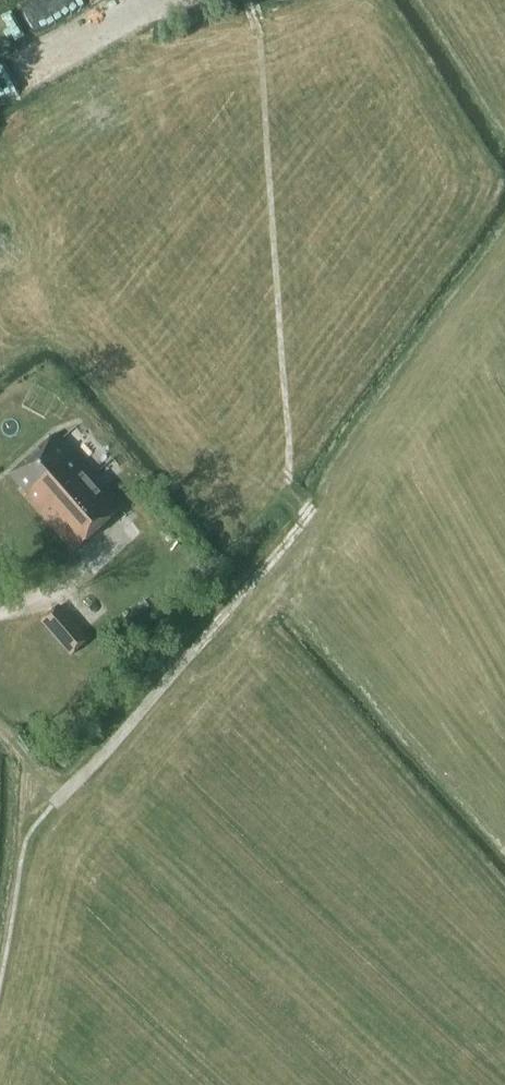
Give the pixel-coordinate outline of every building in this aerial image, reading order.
[(74,552),(122,510),(56,434),(11,474),(27,493),(25,496),(74,552)] [(72,657),(89,641),(59,607),(41,622),(72,657)]
